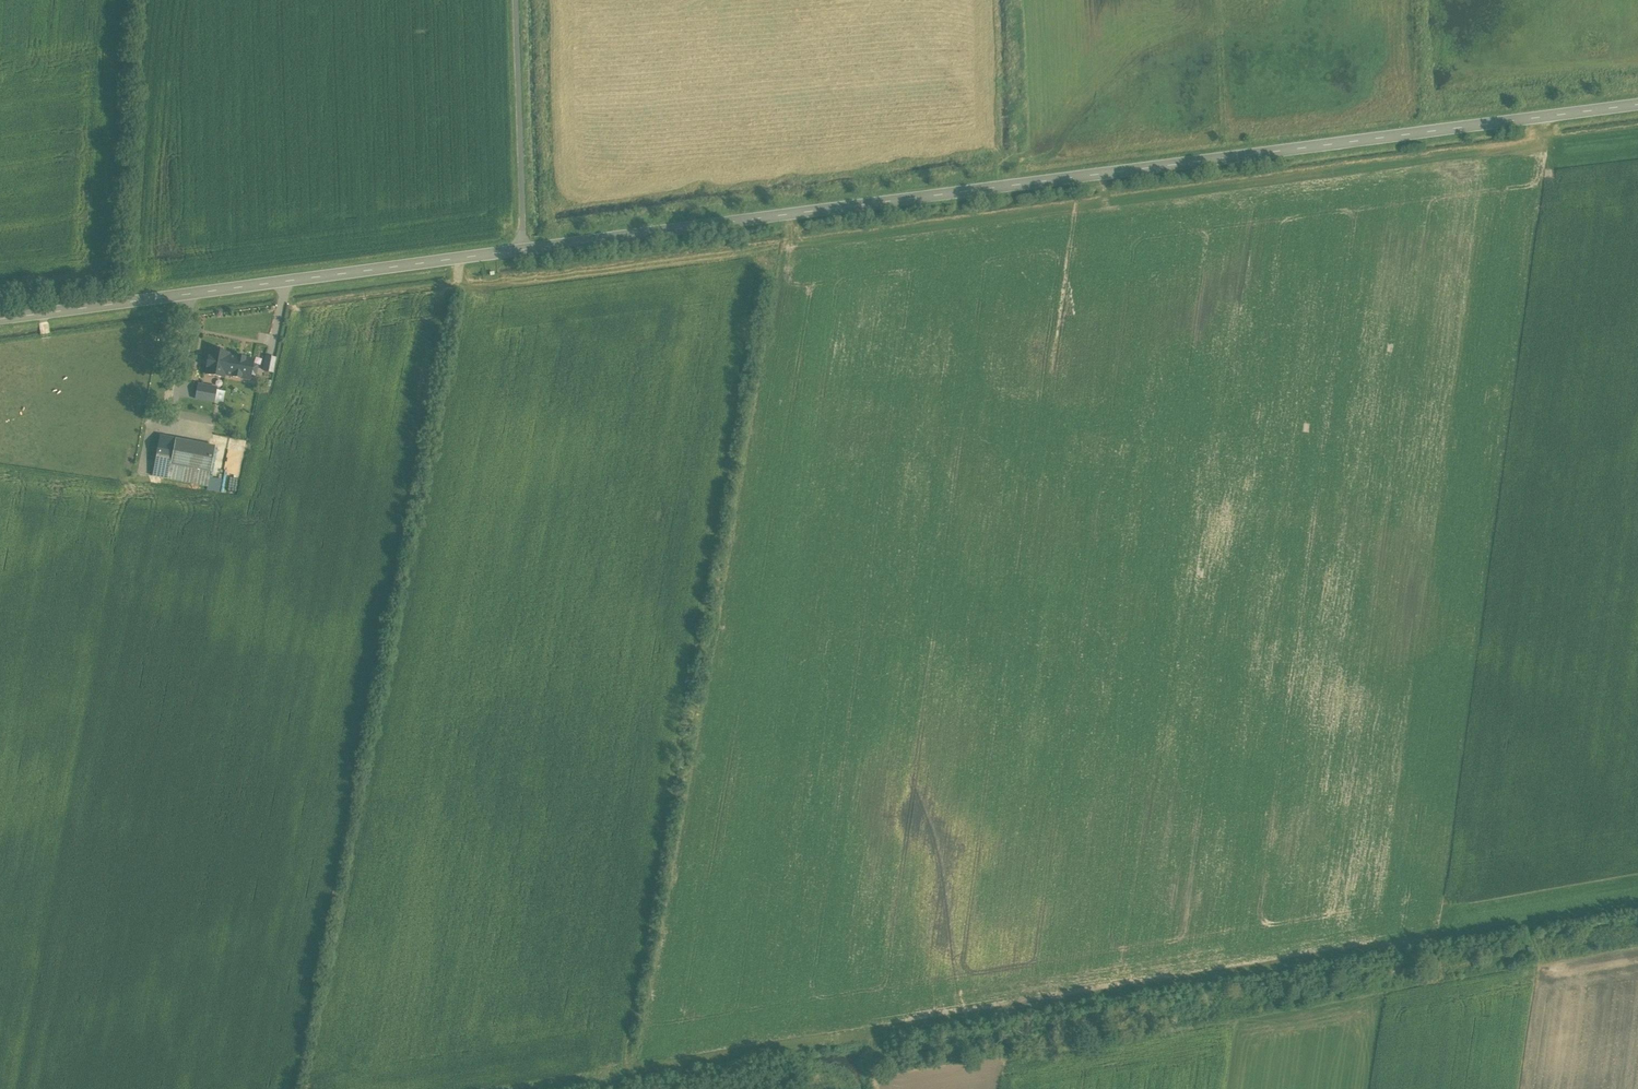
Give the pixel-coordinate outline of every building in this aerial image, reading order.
[(240,356),(228,354),(227,364),(218,362),(216,372),(225,374),(251,379),(254,359),(240,356)] [(192,358),(182,409),(208,413),(216,372),(218,362),(192,357),(192,358)] [(216,446),(176,439),(172,463),(211,471),(216,446)]
